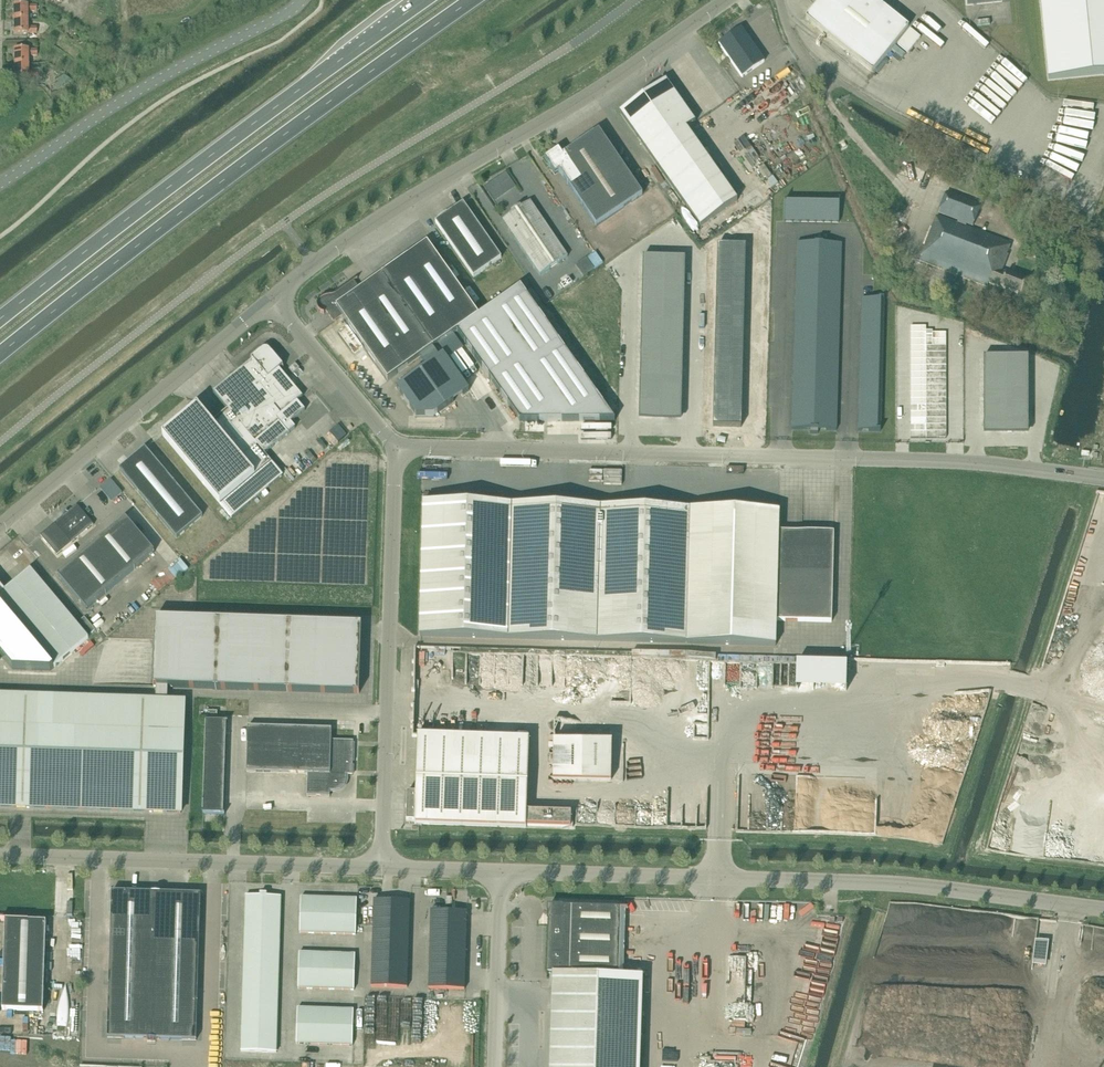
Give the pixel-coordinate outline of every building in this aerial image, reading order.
[(873,73),(909,28),(874,0),(821,0),(806,19),(873,73)] [(1048,80),(1103,74),(1103,0),(1040,0),(1048,80)] [(14,20),(28,20),(28,12),(37,12),(37,6),(27,6),(27,5),(14,6),(14,20)] [(28,28),(28,20),(14,20),(14,35),(28,34),(37,33),(37,27),(28,28)] [(764,62),(741,28),(719,44),(742,77),(764,62)] [(910,29),(898,45),(908,53),(921,38),(911,30),(910,29)] [(15,65),(29,64),(28,57),(38,56),(37,50),(28,51),(28,50),(14,50),(15,65)] [(29,73),(29,64),(15,65),(15,79),(29,79),(29,78),(38,78),(38,72),(29,73)] [(637,101),(620,113),(700,228),(737,201),(686,129),(696,122),(666,80),(649,93),(648,92),(637,100),(637,101)] [(8,110),(12,101),(6,98),(2,107),(8,110)] [(1083,161),(1092,105),(1067,101),(1065,109),(1060,108),(1053,156),(1083,161)] [(559,171),(597,226),(643,195),(599,131),(562,156),(559,150),(545,160),(555,175),(559,171)] [(981,206),(946,192),(938,213),(973,226),(981,206)] [(836,200),(782,200),(782,222),(838,221),(836,200)] [(568,257),(530,202),(503,220),(540,276),(568,257)] [(436,223),(474,277),(501,258),(463,203),(436,223)] [(1021,296),(1027,281),(1002,271),(1008,256),(1006,255),(1011,244),(937,216),(920,261),(987,286),(988,283),(1021,296)] [(318,305),(318,306),(318,307),(318,308),(318,309),(319,310),(319,311),(320,311),(320,312),(321,312),(321,313),(322,313),(323,313),(323,314),(324,314),(325,313),(324,313),(327,312),(334,322),(343,316),(388,381),(457,332),(479,316),(427,244),(361,291),(354,281),(358,279),(357,278),(356,279),(356,278),(340,289),(341,290),(337,292),(336,293),(335,294),(334,294),(333,295),(332,295),(331,295),(330,295),(329,296),(328,296),(327,296),(326,296),(325,297),(324,297),(323,298),(322,298),(321,299),(320,299),(320,300),(319,301),(319,302),(318,302),(318,303),(318,304),(318,305)] [(839,244),(794,244),(792,432),(811,432),(811,436),(822,436),(822,431),(836,431),(839,244)] [(746,246),(718,245),(713,426),(742,427),(746,246)] [(583,275),(594,267),(586,256),(575,264),(583,275)] [(643,257),(639,415),(682,416),(686,258),(643,257)] [(947,302),(957,275),(925,264),(920,276),(924,278),(919,292),(947,302)] [(957,279),(949,300),(957,303),(965,282),(957,279)] [(615,421),(521,287),(479,316),(457,332),(520,421),(615,421)] [(882,301),(863,301),(860,300),(859,433),(881,433),(882,301)] [(912,326),(912,434),(947,434),(948,338),(933,338),(933,334),(925,334),(925,326),(912,326)] [(198,406),(163,435),(232,518),(283,475),(265,453),(295,428),(291,422),(305,410),(297,401),(303,397),(279,369),(282,366),(284,369),(285,368),(270,351),(269,350),(268,349),(265,349),(263,349),(262,350),(249,361),(250,362),(213,393),(228,410),(212,423),(198,406)] [(443,355),(397,388),(416,415),(435,415),(469,391),(443,355)] [(1028,357),(984,357),(984,430),(1028,430),(1028,357)] [(299,368),(295,363),(289,369),(293,373),(299,368)] [(119,470),(176,538),(202,516),(145,448),(119,470)] [(624,483),(625,469),(607,469),(606,482),(624,483)] [(112,478),(101,488),(112,501),(123,492),(112,478)] [(423,502),(420,636),(686,643),(775,645),(775,620),(831,622),(834,533),(779,531),(779,511),(691,509),(423,502)] [(94,525),(77,505),(68,513),(66,512),(64,517),(41,536),(57,556),(94,525)] [(126,518),(100,540),(58,575),(87,610),(129,574),(155,552),(126,518)] [(182,557),(156,581),(165,590),(191,567),(182,557)] [(89,639),(76,623),(30,569),(4,593),(0,588),(0,654),(14,670),(51,671),(89,639)] [(76,623),(89,639),(97,632),(85,616),(76,623)] [(153,687),(156,687),(168,687),(359,694),(362,625),(156,618),(153,687)] [(849,689),(849,662),(798,661),(798,688),(849,689)] [(181,813),(185,702),(0,696),(0,807),(181,813)] [(206,721),(206,734),(226,735),(226,723),(228,723),(228,722),(206,721)] [(353,775),(354,741),(331,740),(332,729),(248,727),(247,772),(307,774),(307,796),(330,797),(330,791),(331,791),(332,792),(335,792),(337,791),(338,791),(340,790),(342,789),(343,788),(345,786),(345,785),(346,784),(347,782),(347,781),(347,779),(347,778),(347,776),(347,775),(353,775)] [(206,734),(205,748),(226,748),(226,735),(206,734)] [(526,828),(526,825),(560,826),(560,814),(527,813),(529,739),(418,736),(416,793),(407,793),(406,822),(415,822),(415,824),(526,828)] [(610,738),(552,738),(552,780),(610,780),(610,738)] [(205,748),(205,761),(225,762),(226,748),(205,748)] [(205,761),(204,774),(225,775),(225,762),(205,761)] [(204,774),(204,787),(224,788),(225,775),(204,774)] [(204,787),(203,801),(224,801),(224,788),(204,787)] [(224,801),(203,801),(203,814),(225,815),(225,814),(223,814),(224,801)] [(201,894),(112,891),(108,1038),(196,1040),(201,894)] [(260,896),(246,896),(241,1051),(277,1053),(281,897),(267,896),(267,893),(260,893),(260,896)] [(300,933),(311,933),(356,935),(357,899),(301,897),(300,933)] [(411,901),(375,899),(372,986),(408,987),(411,901)] [(548,907),(546,979),(547,979),(547,975),(553,975),(550,1066),(639,1066),(642,977),(619,976),(621,910),(627,910),(628,910),(548,907)] [(468,911),(432,910),(430,988),(465,989),(468,911)] [(5,921),(2,1010),(43,1011),(46,922),(29,922),(29,921),(2,921),(5,921)] [(1036,941),(1033,963),(1043,964),(1046,942),(1036,941)] [(355,954),(344,954),(299,953),(298,988),(354,990),(355,954)] [(298,1008),(297,1026),(297,1044),(353,1046),(354,1010),(298,1008)]
